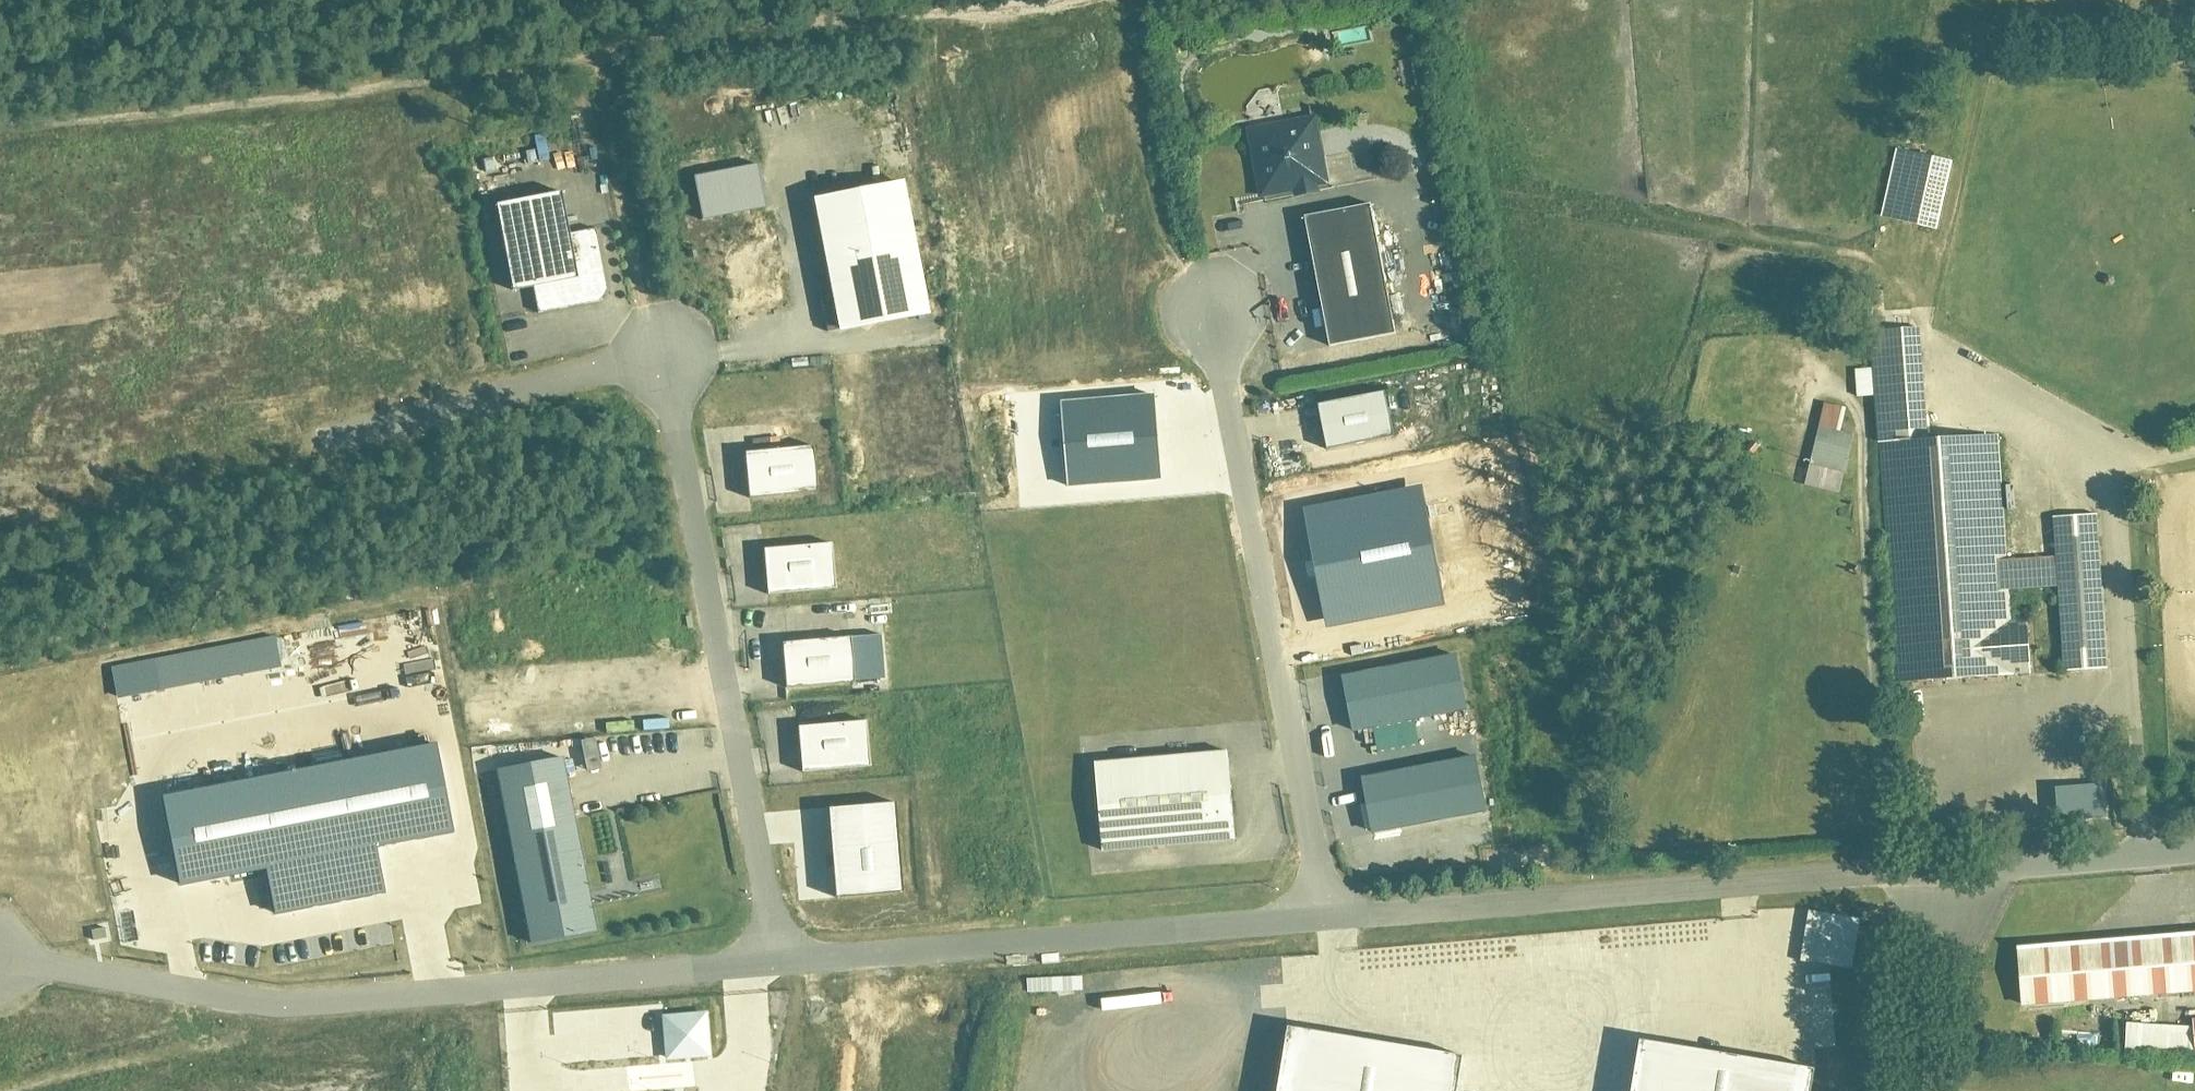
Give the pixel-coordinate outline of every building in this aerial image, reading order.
[(1396,63),(1403,89),(1425,83),(1419,58),(1396,63)] [(1313,109),(1245,123),(1260,195),(1328,180),(1313,109)] [(1898,219),(1950,230),(1963,168),(1911,157),(1898,219)] [(694,178),(702,220),(770,207),(762,165),(694,178)] [(912,178),(811,196),(834,328),(935,311),(912,178)] [(541,285),(545,310),(614,298),(601,230),(583,233),(576,194),(502,207),(517,290),(541,285)] [(1375,210),(1308,221),(1328,339),(1395,328),(1375,210)] [(1995,438),(1935,442),(1927,324),(1870,328),(1879,452),(1883,452),(1899,684),(2013,676),(2013,673),(2046,671),(2042,616),(2009,619),(2007,595),(2059,591),(2064,671),(2113,668),(2102,515),(2054,518),(2056,554),(2003,558),(1995,438)] [(1331,447),(1394,434),(1385,392),(1322,404),(1331,447)] [(1064,402),(1070,485),(1168,478),(1161,394),(1064,402)] [(1829,403),(1822,429),(1841,434),(1848,408),(1829,403)] [(1822,429),(1812,468),(1841,476),(1851,437),(1841,434),(1822,429)] [(748,449),(750,492),(819,489),(816,445),(748,449)] [(1327,624),(1446,602),(1424,486),(1305,509),(1327,624)] [(836,543),(764,548),(768,596),(839,591),(836,543)] [(853,637),(786,641),(789,685),(856,681),(853,637)] [(1461,655),(1347,677),(1358,731),(1472,709),(1461,655)] [(873,722),(804,728),(807,770),(876,765),(873,722)] [(436,743),(163,796),(180,881),(268,864),(276,908),(382,887),(373,843),(452,828),(436,743)] [(1229,751),(1094,762),(1102,853),(1237,842),(1229,751)] [(1477,755),(1363,777),(1373,831),(1487,809),(1477,755)] [(571,756),(499,769),(528,940),(601,928),(571,756)] [(903,891),(895,803),(827,810),(835,898),(903,891)] [(1801,961),(1853,968),(1860,917),(1809,910),(1801,961)] [(2017,949),(2023,1009),(2194,991),(2194,933),(2017,949)] [(667,1057),(708,1054),(704,1013),(664,1016),(667,1057)] [(1463,1056),(1295,1026),(1283,1090),(1457,1090),(1463,1056)] [(1814,1071),(1644,1042),(1635,1090),(1811,1090),(1814,1071)]
